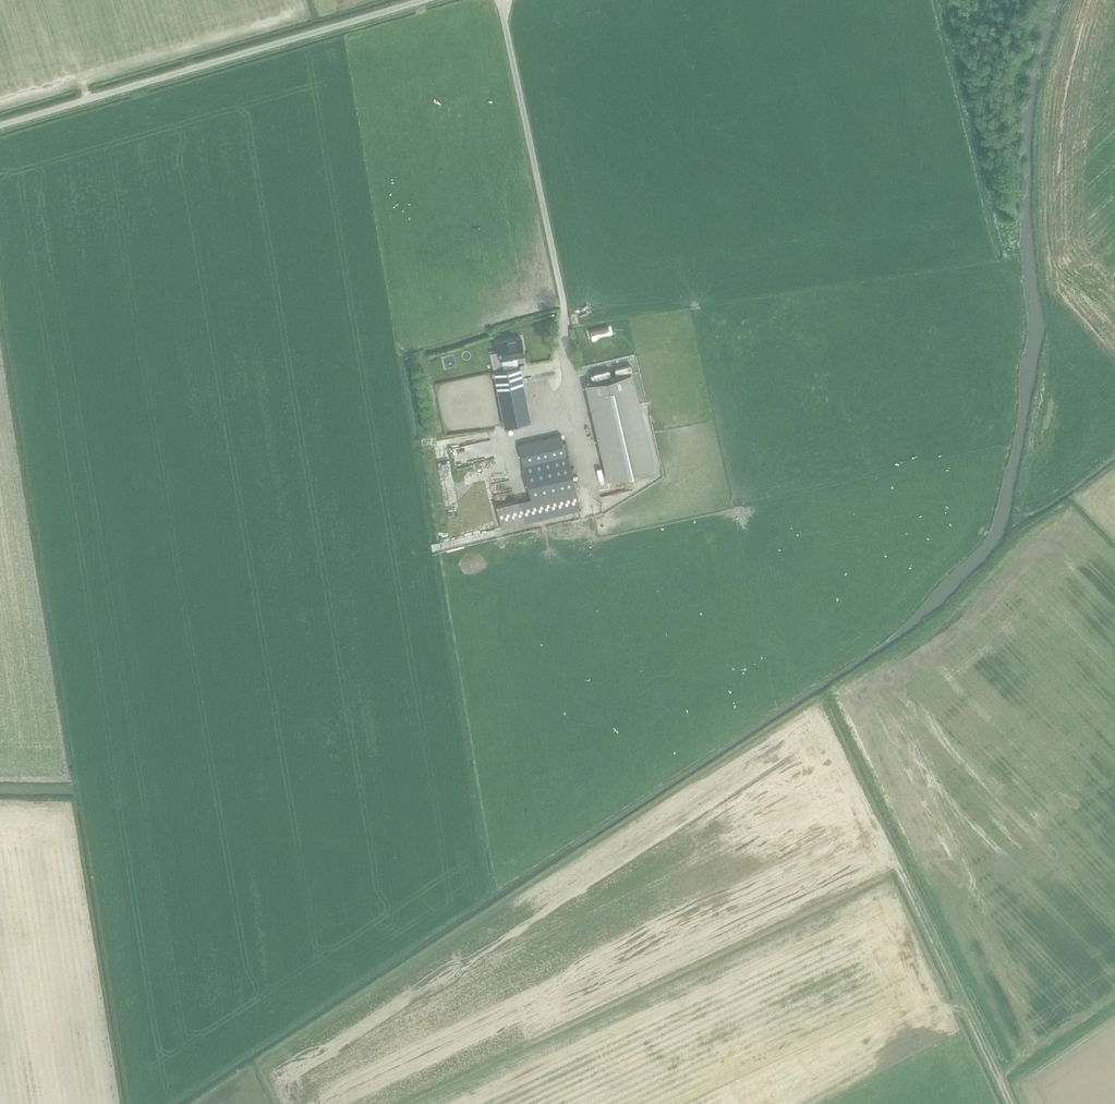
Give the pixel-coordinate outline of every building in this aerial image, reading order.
[(609,327),(590,331),(592,337),(598,336),(610,333),(609,327)] [(525,354),(524,347),(522,337),(498,341),(502,358),(504,368),(495,370),(505,425),(531,420),(520,365),(519,365),(517,356),(525,354)] [(631,374),(586,384),(608,479),(653,469),(631,374)] [(524,465),(532,497),(497,505),(502,528),(582,510),(567,442),(563,442),(562,434),(519,443),(524,465)] [(489,446),(461,454),(465,470),(486,464),(484,459),(492,457),(489,446)] [(437,470),(442,502),(456,500),(454,488),(452,488),(449,468),(437,470)]
